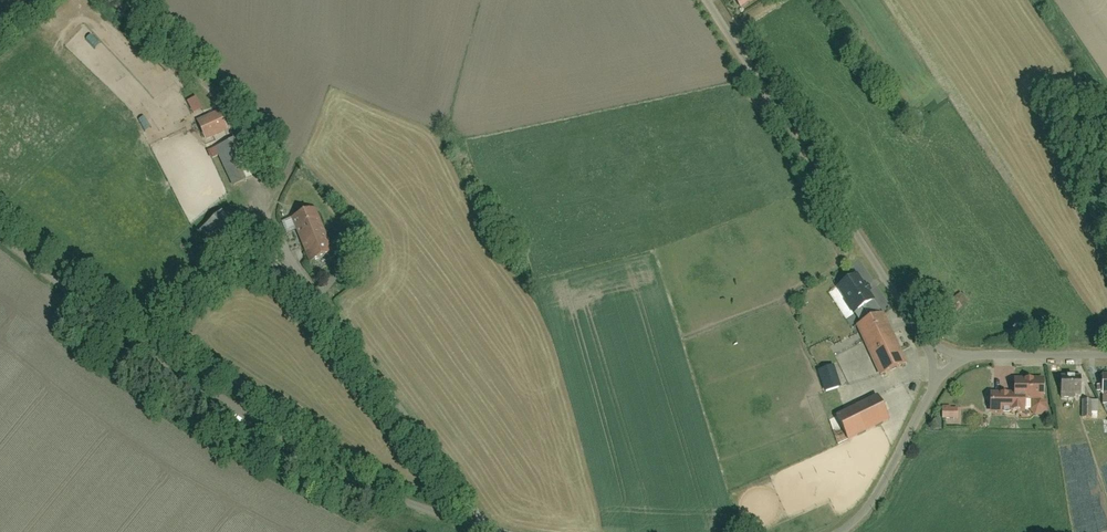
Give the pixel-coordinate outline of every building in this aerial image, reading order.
[(737,9),(752,0),(731,0),(737,9)] [(188,100),(194,113),(205,108),(199,95),(188,100)] [(197,121),(206,142),(229,133),(220,111),(197,121)] [(216,148),(234,187),(253,178),(235,139),(216,148)] [(209,245),(234,221),(216,203),(191,226),(209,245)] [(292,219),(310,263),(335,253),(317,208),(292,219)] [(855,272),(832,285),(855,323),(877,310),(855,272)] [(959,290),(950,299),(959,307),(967,299),(959,290)] [(905,364),(880,313),(853,326),(878,377),(905,364)] [(831,365),(816,370),(823,392),(838,387),(831,365)] [(1098,375),(1098,395),(1099,395),(1099,404),(1106,404),(1106,375),(1098,375)] [(1081,376),(1058,376),(1058,394),(1080,394),(1081,376)] [(1010,378),(1010,393),(986,393),(985,413),(1017,413),(1017,398),(1041,398),(1041,378),(1010,378)] [(873,395),(834,415),(846,440),(886,421),(873,395)] [(1040,415),(1043,412),(1044,408),(1042,404),(1039,401),(1035,400),(1031,402),(1028,405),(1028,409),(1029,413),(1032,415),(1036,416),(1040,415)] [(1097,400),(1082,401),(1082,418),(1097,418),(1097,400)] [(956,406),(942,406),(942,417),(956,417),(956,406)]
